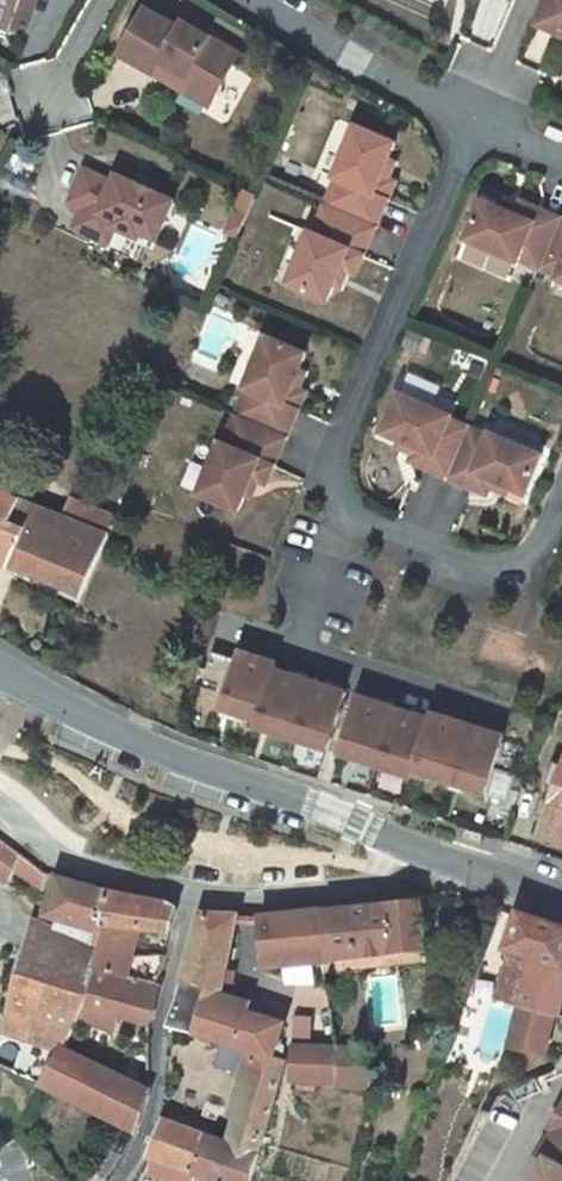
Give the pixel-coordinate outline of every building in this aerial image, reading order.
[(10,29),(22,0),(0,0),(0,26),(10,29)] [(535,29),(561,41),(561,0),(548,0),(535,29)] [(241,55),(184,23),(180,29),(147,10),(121,54),(156,73),(160,67),(169,73),(165,79),(184,89),(190,77),(218,93),(241,55)] [(160,67),(156,73),(165,79),(169,73),(160,67)] [(211,105),(218,93),(190,77),(184,89),(211,105)] [(396,145),(356,128),(334,180),(337,181),(325,208),(376,230),(395,184),(388,181),(381,178),(390,159),(396,145)] [(396,161),(390,159),(381,178),(388,181),(396,161)] [(174,204),(117,178),(114,185),(84,172),(70,204),(82,210),(74,230),(91,238),(98,222),(114,230),(138,241),(140,235),(157,243),(174,204)] [(561,217),(561,216),(524,199),(521,207),(518,213),(502,206),(485,199),(469,238),(520,261),(521,258),(541,266),(561,217)] [(521,207),(505,200),(502,206),(518,213),(521,207)] [(376,230),(325,208),(313,236),(310,234),(288,285),(328,302),(334,289),(342,270),(348,273),(356,276),(376,230)] [(237,217),(229,235),(239,240),(247,221),(237,217)] [(541,266),(560,274),(559,278),(561,279),(561,217),(541,266)] [(98,222),(91,238),(107,246),(114,230),(98,222)] [(348,273),(342,270),(334,289),(340,291),(348,273)] [(249,391),(237,419),(287,440),(307,394),(300,391),(293,388),(302,369),(307,356),(268,339),(246,390),(249,391)] [(308,371),(302,369),(293,388),(300,391),(308,371)] [(453,415),(402,393),(385,432),(402,439),(417,446),(415,453),(412,460),(450,476),(472,426),(452,417),(453,415)] [(287,440),(237,419),(225,446),(223,445),(201,495),(240,513),(246,499),(254,480),(261,483),(268,485),(287,440)] [(492,435),(472,426),(450,476),(489,493),(492,485),(495,479),(511,486),(527,493),(544,454),(493,432),(492,435)] [(417,446),(402,439),(399,446),(415,453),(417,446)] [(22,500),(29,483),(7,475),(4,481),(0,479),(0,492),(22,500)] [(511,486),(495,479),(492,485),(508,492),(511,486)] [(261,483),(254,480),(246,499),(252,502),(261,483)] [(0,492),(0,560),(10,564),(34,506),(22,500),(0,492)] [(72,499),(64,517),(111,537),(120,519),(72,499)] [(15,567),(84,594),(111,537),(64,517),(34,506),(10,564),(15,567)] [(12,574),(81,602),(84,594),(15,567),(12,574)] [(241,654),(223,712),(240,718),(258,723),(256,729),(328,752),(346,694),(344,694),(327,688),(308,682),(292,677),(275,671),(277,665),(241,654)] [(293,670),(292,677),(308,682),(310,676),(293,670)] [(329,681),(327,688),(344,694),(346,687),(329,681)] [(393,709),(395,703),(378,697),(376,703),(393,709)] [(359,698),(341,756),(412,778),(414,772),(432,778),(450,784),(467,789),(485,795),(504,737),(432,714),(430,720),(412,715),(393,709),(376,703),(359,698)] [(430,720),(432,714),(413,708),(412,715),(430,720)] [(223,712),(221,718),(238,724),(240,718),(223,712)] [(414,772),(412,778),(429,784),(432,778),(414,772)] [(539,840),(561,845),(561,775),(539,840)] [(450,784),(448,790),(465,796),(467,789),(450,784)] [(46,890),(50,875),(48,875),(22,855),(6,842),(0,850),(0,879),(8,887),(17,872),(46,890)] [(101,933),(103,924),(112,892),(61,878),(48,917),(101,933)] [(98,970),(131,979),(135,959),(142,929),(173,932),(179,909),(170,904),(112,892),(103,924),(101,933),(108,936),(103,951),(100,963),(98,970)] [(320,911),(326,960),(327,959),(329,971),(350,969),(348,958),(428,949),(424,902),(320,911)] [(320,911),(263,916),(266,967),(326,960),(320,911)] [(535,958),(561,964),(561,926),(522,912),(509,950),(516,952),(535,958)] [(196,1034),(252,1051),(260,1054),(283,1061),(285,1053),(278,1051),(286,1024),(247,1011),(223,1003),(225,994),(239,915),(205,913),(170,1028),(196,1034)] [(85,946),(103,951),(108,936),(101,933),(48,917),(46,916),(44,925),(68,932),(86,942),(85,946)] [(44,925),(28,956),(82,973),(87,958),(100,963),(103,951),(85,946),(86,942),(68,932),(44,925)] [(429,961),(428,949),(348,958),(350,969),(429,961)] [(535,958),(516,952),(503,1000),(522,1006),(535,958)] [(33,1040),(64,1050),(84,1004),(95,980),(98,970),(100,963),(87,958),(82,973),(28,956),(8,1032),(33,1040)] [(167,957),(135,959),(131,979),(161,988),(167,965),(165,965),(167,957)] [(535,958),(522,1006),(556,1018),(561,1019),(561,964),(535,958)] [(84,1004),(78,1020),(113,1030),(121,1015),(151,1024),(161,988),(131,979),(98,970),(95,980),(84,1004)] [(249,1002),(225,994),(223,1003),(247,1011),(249,1002)] [(546,1058),(556,1018),(522,1006),(511,1048),(546,1058)] [(33,1040),(17,1073),(45,1086),(64,1050),(33,1040)] [(244,1079),(252,1081),(254,1072),(246,1070),(235,1067),(240,1049),(224,1044),(217,1065),(246,1073),(244,1079)] [(342,1085),(341,1047),(294,1046),(292,1079),(342,1085)] [(341,1047),(342,1085),(370,1088),(374,1088),(370,1049),(341,1047)] [(64,1050),(45,1086),(138,1131),(151,1093),(64,1050)] [(260,1054),(252,1051),(246,1070),(254,1072),(252,1081),(244,1079),(233,1116),(239,1118),(232,1145),(260,1155),(287,1062),(283,1061),(260,1054)] [(428,1108),(433,1096),(420,1092),(416,1105),(428,1108)] [(154,1158),(197,1173),(210,1137),(207,1135),(210,1127),(175,1114),(171,1122),(168,1121),(154,1158)] [(555,1134),(542,1158),(548,1162),(537,1180),(561,1180),(561,1121),(555,1134)] [(219,1180),(252,1180),(260,1155),(232,1145),(210,1137),(197,1173),(219,1180)] [(197,1173),(154,1158),(145,1172),(170,1180),(194,1180),(197,1173)]
